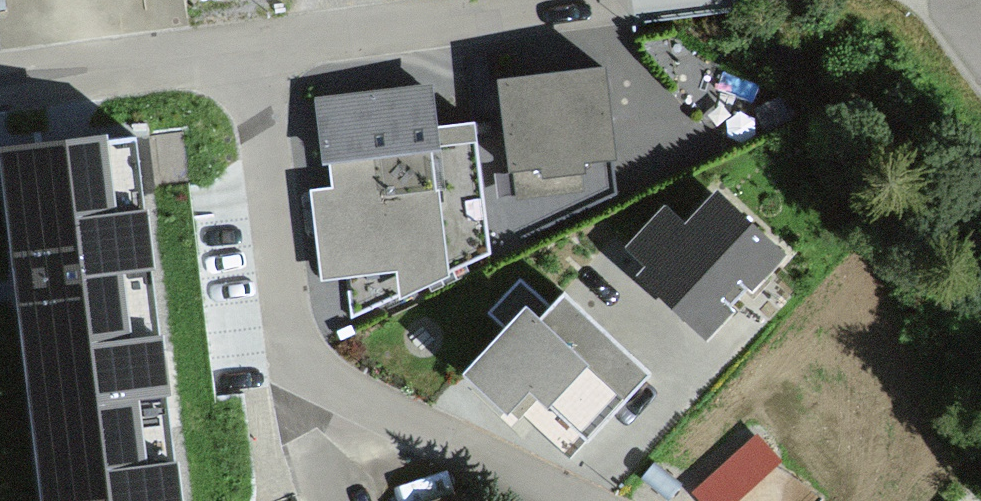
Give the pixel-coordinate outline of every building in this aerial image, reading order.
[(605,76),(506,84),(514,179),(543,177),(544,187),(582,184),(581,171),(613,168),(605,76)] [(345,284),(349,320),(398,299),(398,308),(449,283),(448,273),(489,255),(475,123),(439,127),(435,90),(317,102),(324,171),(330,170),(332,193),(310,196),(320,287),(345,284)] [(4,155),(45,500),(177,500),(135,140),(4,155)] [(720,203),(687,237),(665,216),(624,259),(646,280),(638,289),(705,353),(788,267),(720,203)] [(643,385),(562,306),(553,316),(522,286),(494,314),(515,336),(461,390),(508,436),(527,416),(571,458),(643,385)]
